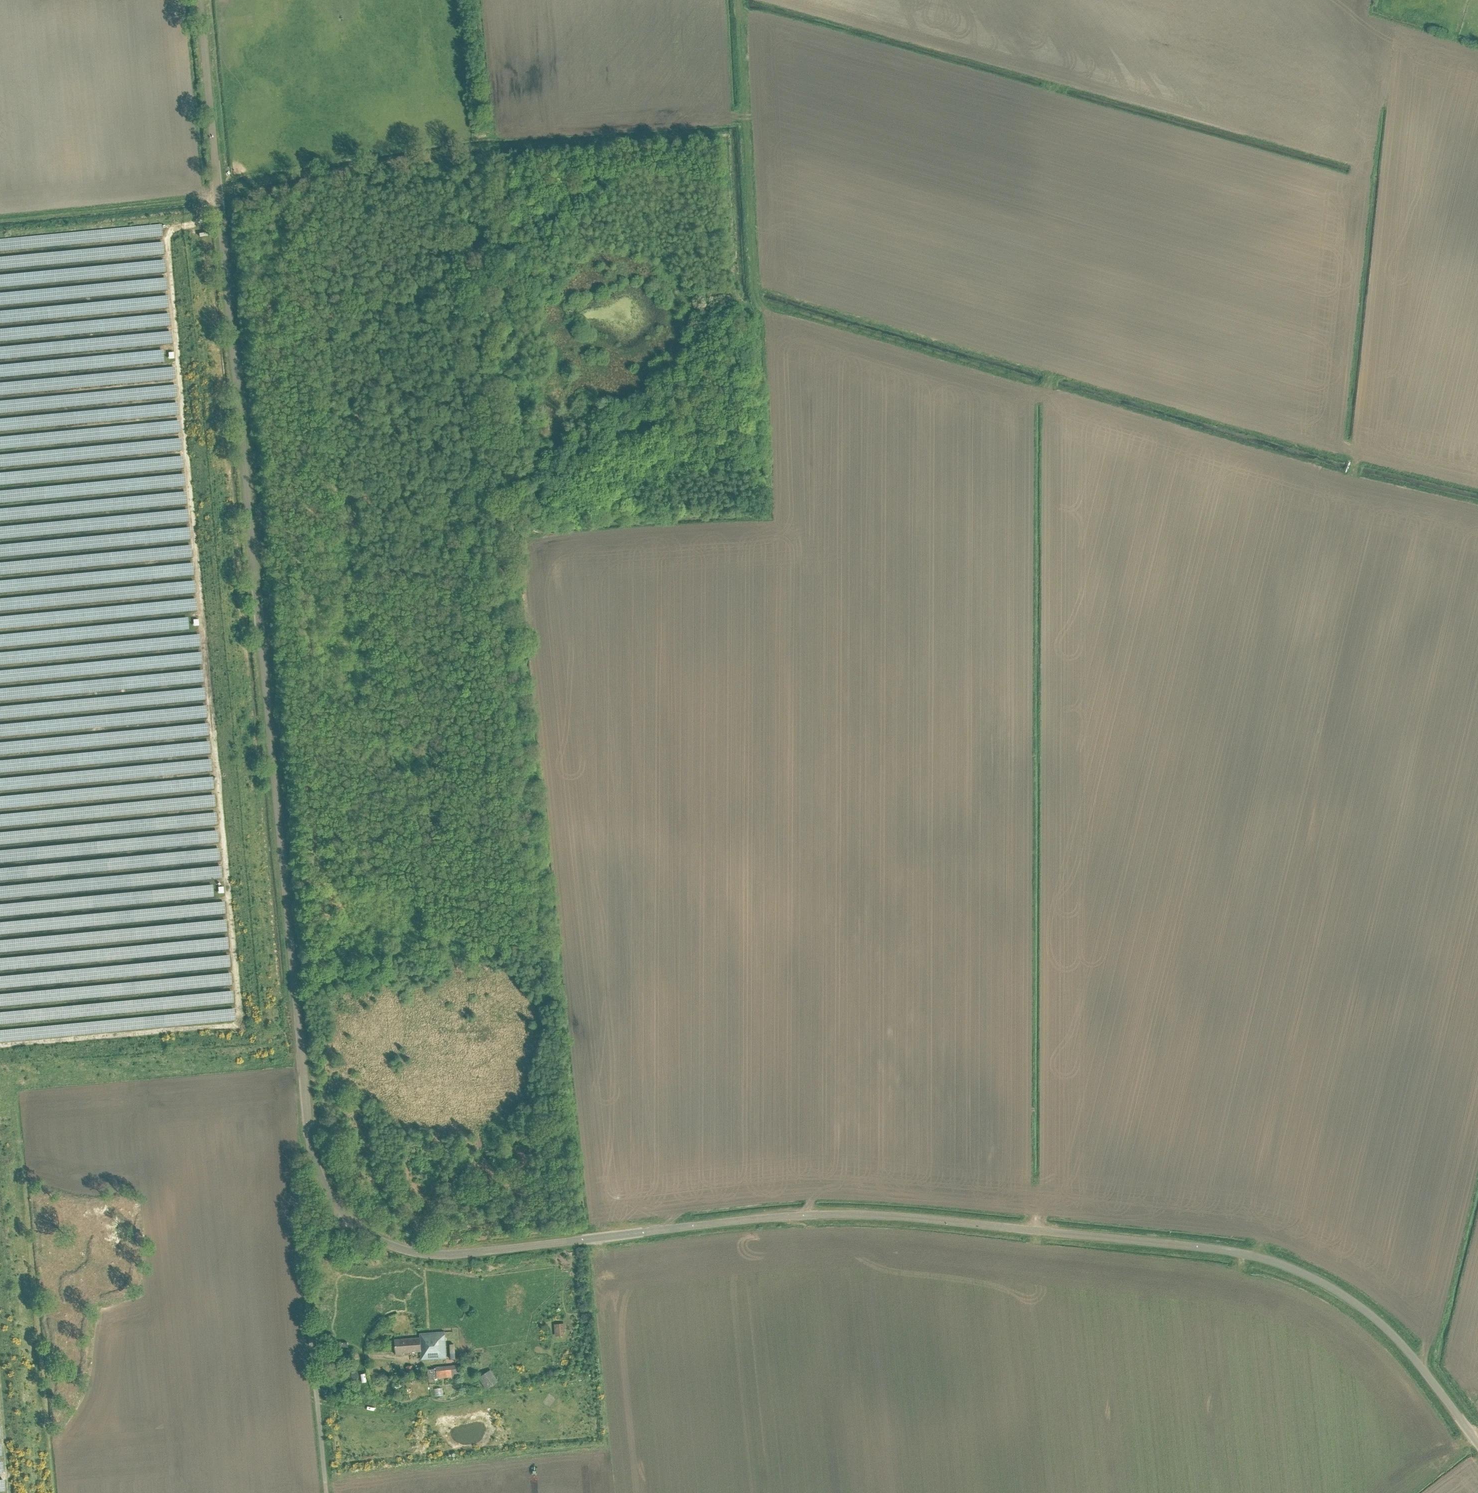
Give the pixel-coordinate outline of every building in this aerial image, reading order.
[(565,1324),(555,1325),(555,1337),(566,1337),(565,1324)] [(405,1352),(421,1351),(422,1360),(447,1358),(445,1340),(444,1331),(420,1333),(420,1338),(395,1339),(396,1355),(405,1354),(405,1352)] [(460,1365),(446,1367),(436,1367),(436,1369),(427,1370),(428,1380),(461,1376),(460,1365)] [(413,1384),(422,1383),(421,1374),(413,1375),(413,1384)]
